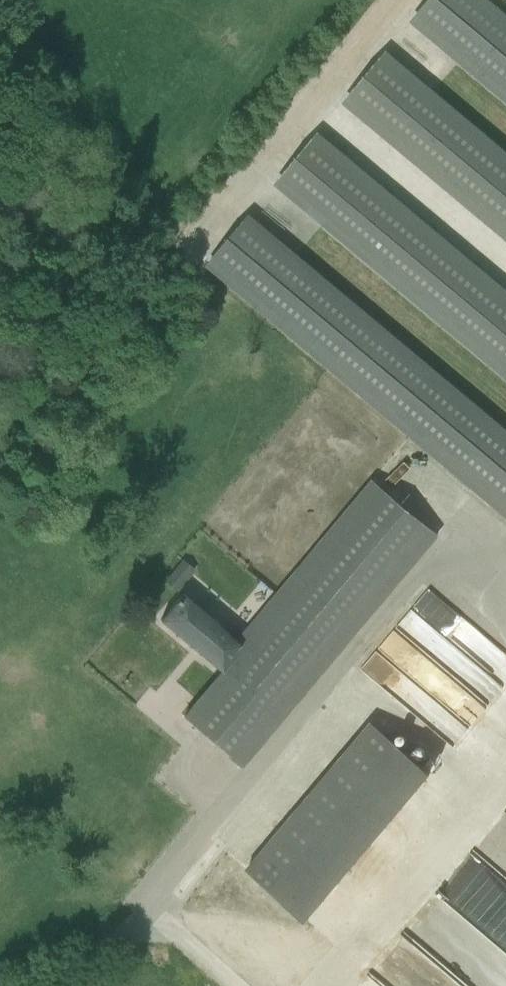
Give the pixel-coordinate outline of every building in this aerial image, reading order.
[(490,0),(428,0),(410,22),(505,102),(505,13),(490,0)] [(385,52),(342,104),(505,239),(505,152),(385,52)] [(316,135),(273,187),(505,379),(505,291),(316,135)] [(247,215),(205,267),(505,515),(505,428),(247,215)] [(179,717),(246,772),(439,537),(373,482),(249,632),(230,617),(222,627),(180,592),(157,620),(217,670),(179,717)] [(474,689),(473,648),(485,648),(491,638),(421,594),(412,609),(422,615),(384,616),(457,661),(457,679),(474,689)] [(430,774),(369,722),(245,871),(306,922),(430,774)] [(220,860),(191,905),(206,915),(235,869),(220,860)] [(360,985),(384,985),(370,974),(360,985)]
